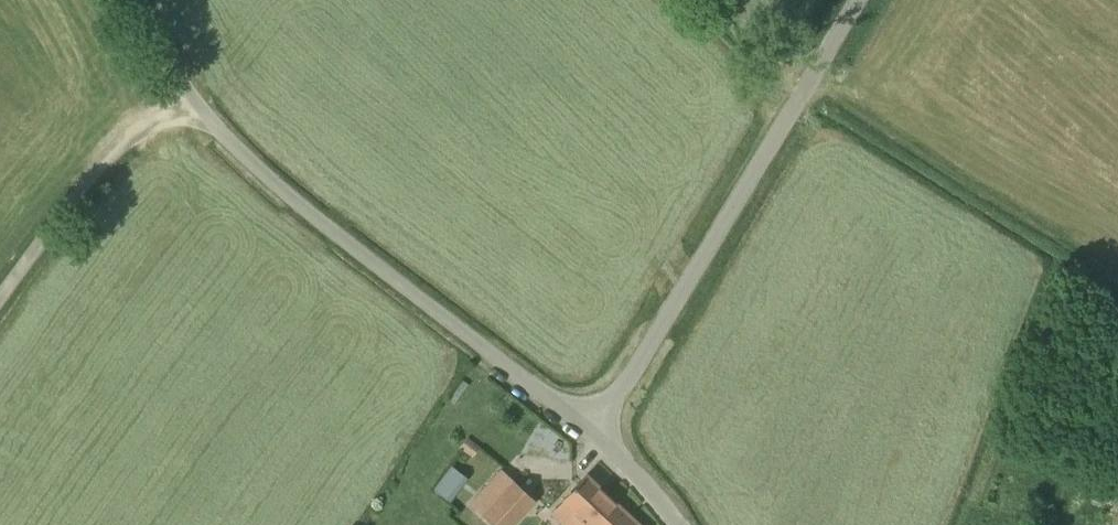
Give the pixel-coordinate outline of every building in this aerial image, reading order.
[(449,463),(437,489),(453,497),(465,470),(449,463)] [(565,524),(579,524),(583,520),(583,519),(607,493),(586,474),(563,500),(552,512),(565,524)] [(511,481),(483,512),(498,524),(512,524),(535,499),(511,481)] [(607,493),(583,519),(583,520),(579,524),(641,524),(607,493)]
